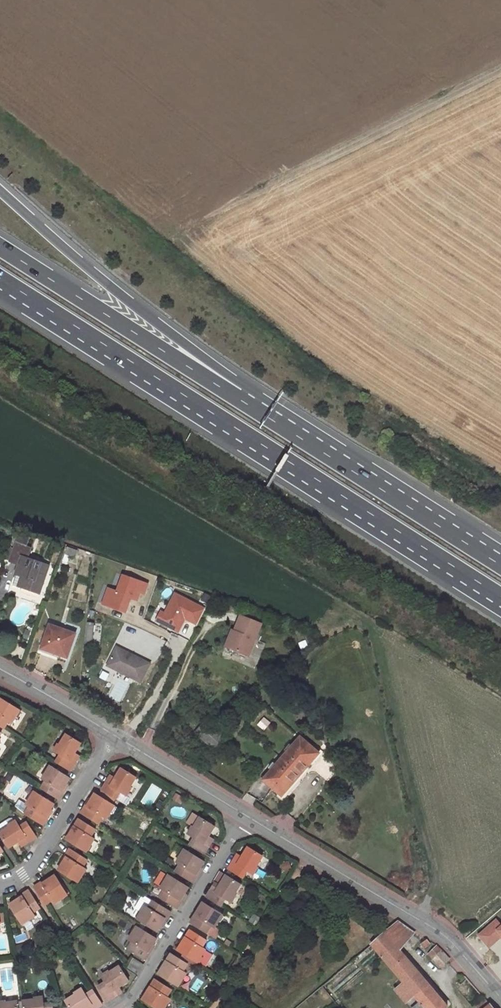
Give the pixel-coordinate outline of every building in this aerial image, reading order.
[(39,595),(49,565),(28,558),(31,549),(16,544),(10,562),(20,565),(16,575),(17,576),(14,586),(21,589),(39,595)] [(76,550),(69,548),(67,554),(74,557),(76,550)] [(108,587),(101,604),(126,613),(132,599),(138,602),(141,594),(145,595),(149,584),(122,574),(116,590),(108,587)] [(161,610),(155,621),(179,633),(186,620),(197,626),(206,608),(175,592),(164,612),(161,610)] [(238,632),(231,649),(249,656),(261,624),(241,616),(235,631),(238,632)] [(75,635),(49,626),(41,649),(67,658),(75,635)] [(233,630),(226,647),(231,649),(238,632),(235,631),(233,630)] [(107,666),(140,682),(149,663),(116,647),(107,666)] [(4,727),(9,720),(12,722),(20,709),(0,697),(0,725),(4,727)] [(206,720),(195,732),(215,750),(226,738),(206,720)] [(66,735),(56,752),(61,755),(55,764),(70,773),(77,761),(73,758),(75,753),(81,744),(66,735)] [(319,753),(300,737),(264,779),(282,795),(319,753)] [(57,801),(70,779),(50,767),(43,780),(46,782),(41,790),(57,801)] [(115,781),(112,785),(107,782),(100,792),(115,801),(119,794),(124,797),(135,780),(120,771),(115,781)] [(19,813),(41,826),(54,806),(34,794),(26,807),(19,803),(15,809),(19,813)] [(82,816),(100,827),(104,820),(107,822),(115,809),(95,796),(82,816)] [(204,841),(207,837),(213,827),(198,818),(188,836),(193,839),(188,846),(203,855),(209,844),(204,841)] [(8,850),(17,844),(22,841),(25,846),(36,839),(27,825),(20,830),(16,824),(12,827),(8,821),(0,826),(0,837),(8,850)] [(67,842),(87,854),(95,841),(92,839),(96,832),(79,822),(67,842)] [(251,875),(261,858),(247,849),(241,858),(239,862),(234,859),(227,870),(241,879),(246,872),(251,875)] [(78,884),(86,871),(83,869),(87,861),(71,851),(58,872),(78,884)] [(174,873),(190,884),(203,863),(183,851),(175,864),(178,867),(174,873)] [(175,908),(187,889),(167,876),(160,889),(156,886),(151,894),(175,908)] [(220,886),(217,891),(212,888),(206,899),(220,907),(224,900),(229,904),(240,886),(225,877),(220,886)] [(55,906),(68,897),(55,878),(35,891),(45,907),(53,902),(55,906)] [(9,907),(22,927),(35,919),(33,915),(40,910),(30,894),(9,907)] [(134,910),(141,914),(145,908),(148,910),(153,902),(143,896),(134,910)] [(137,921),(156,933),(169,913),(153,902),(148,910),(145,908),(141,914),(137,921)] [(203,904),(190,924),(215,940),(219,932),(214,929),(222,916),(203,904)] [(496,917),(476,934),(489,948),(500,938),(500,939),(500,922),(496,917)] [(399,921),(392,927),(407,940),(415,932),(399,921)] [(392,927),(386,933),(400,949),(407,940),(392,927)] [(143,961),(156,940),(136,928),(123,949),(143,961)] [(177,951),(197,964),(205,951),(202,949),(206,942),(190,932),(177,951)] [(448,1006),(400,949),(386,933),(372,945),(404,983),(396,990),(406,1002),(414,995),(420,1002),(414,1007),(446,1007),(448,1006)] [(428,939),(421,943),(424,948),(430,943),(428,939)] [(450,959),(437,945),(429,953),(441,966),(450,959)] [(178,987),(186,974),(183,972),(186,966),(171,956),(159,976),(178,987)] [(120,965),(103,976),(106,981),(99,986),(108,1001),(119,993),(116,988),(120,986),(129,980),(120,965)] [(153,1007),(165,1007),(170,1000),(167,998),(171,991),(155,981),(143,1001),(153,1007)] [(66,1001),(71,1007),(87,1007),(89,1007),(98,1007),(103,1005),(93,990),(87,994),(84,989),(66,1001)] [(476,1006),(477,1007),(493,1007),(485,999),(476,1006)] [(23,1002),(24,1007),(53,1007),(53,1005),(45,1005),(44,1000),(23,1002)]
